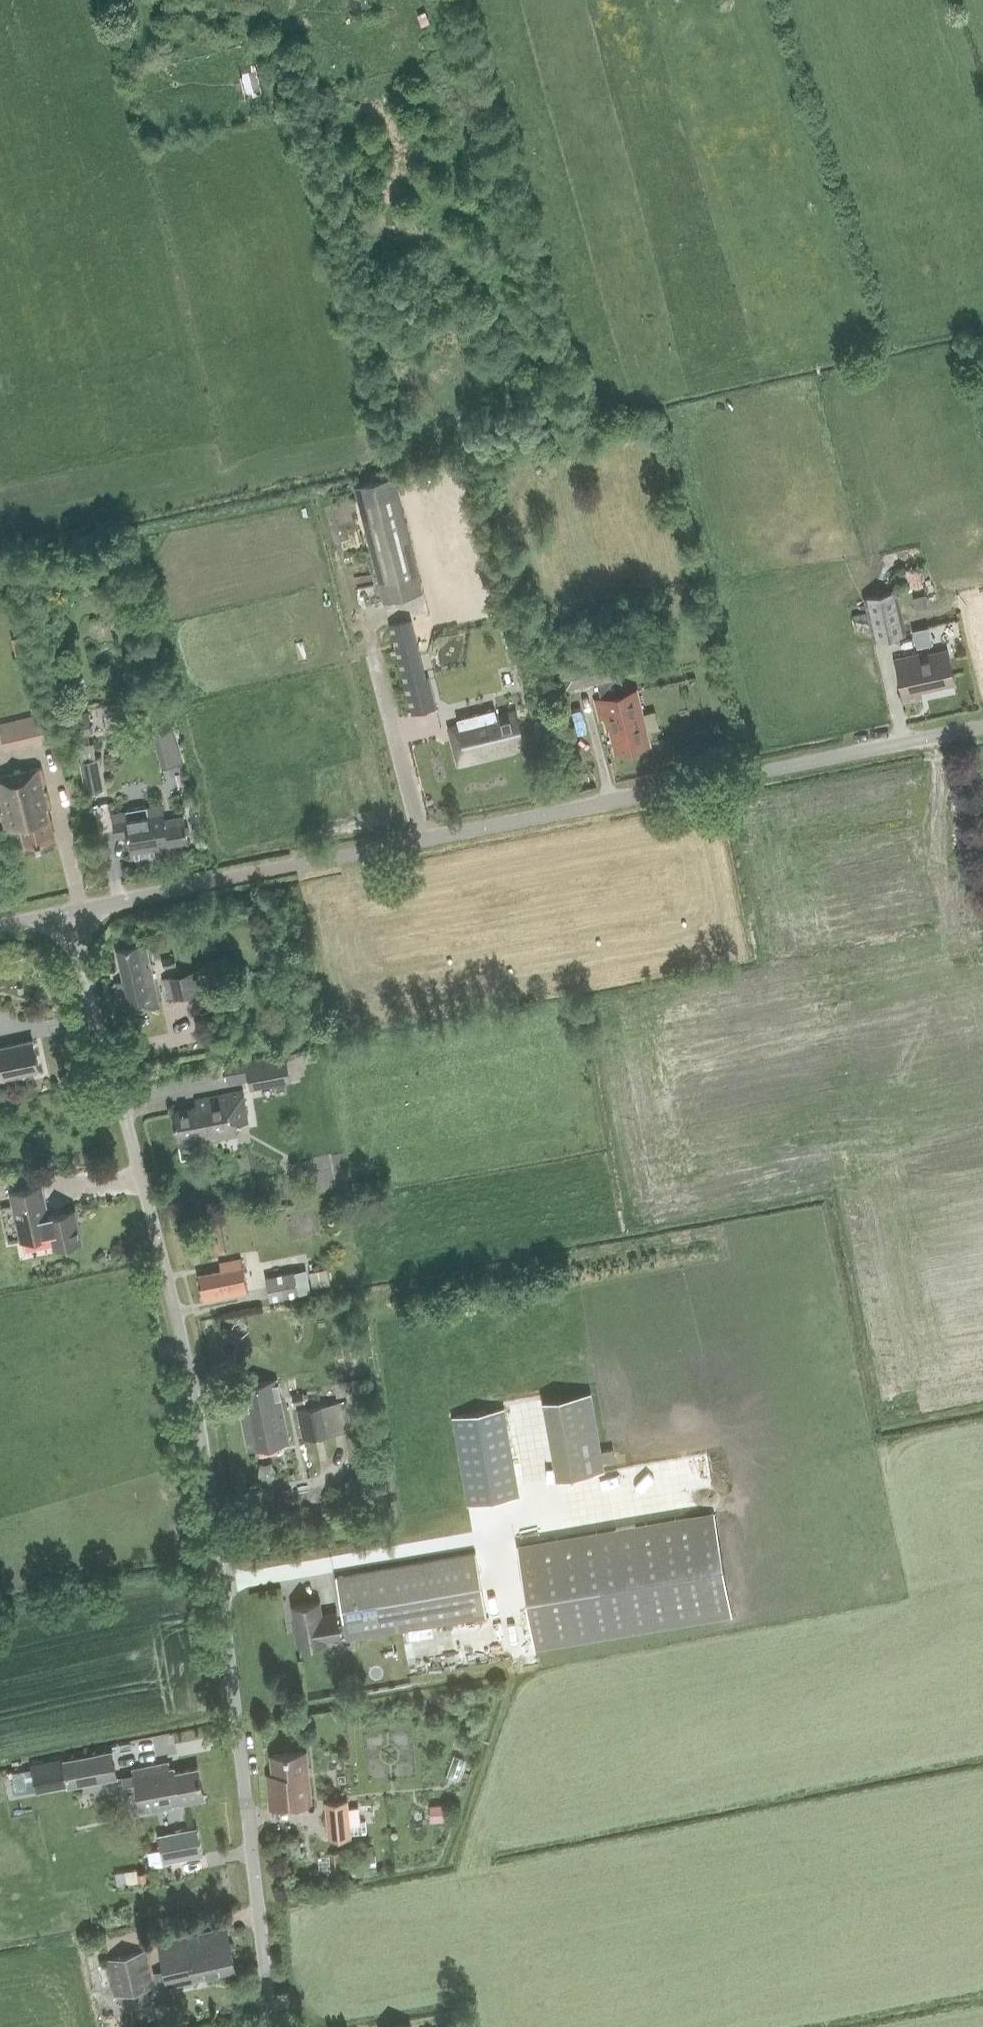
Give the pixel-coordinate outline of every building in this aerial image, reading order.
[(398,493),(394,476),(355,485),(359,502),(380,587),(384,601),(423,591),(419,577),(398,493)] [(905,634),(896,591),(864,599),(873,641),(905,634)] [(437,709),(433,693),(430,676),(425,677),(411,619),(389,625),(412,716),(437,709)] [(933,642),(929,625),(914,628),(915,633),(918,645),(918,646),(919,645),(929,643),(933,642)] [(931,651),(920,653),(895,659),(904,702),(921,698),(919,691),(955,683),(947,649),(932,653),(931,651)] [(651,747),(637,689),(624,692),(621,677),(623,677),(617,651),(561,663),(566,688),(594,682),(594,683),(597,682),(600,698),(593,699),(598,721),(603,720),(605,731),(609,730),(614,755),(651,747)] [(514,742),(523,740),(516,711),(449,727),(459,765),(516,750),(514,742)] [(14,720),(20,745),(39,741),(40,741),(51,739),(45,713),(14,720)] [(78,736),(95,730),(90,713),(73,719),(78,736)] [(79,761),(85,793),(103,790),(97,758),(79,761)] [(25,849),(53,841),(47,818),(46,818),(44,809),(49,808),(44,791),(41,791),(40,786),(43,785),(38,768),(0,777),(0,805),(1,811),(0,811),(0,818),(3,830),(19,826),(25,849)] [(183,816),(164,819),(162,804),(111,813),(115,837),(127,835),(131,859),(171,852),(170,844),(187,841),(183,816)] [(122,1013),(159,1005),(145,943),(116,949),(123,979),(115,982),(122,1013)] [(165,969),(176,966),(174,956),(162,959),(165,969)] [(167,1000),(204,991),(200,971),(162,979),(167,1000)] [(208,1003),(230,1000),(227,981),(205,984),(208,1003)] [(39,1069),(32,1040),(0,1047),(0,1064),(3,1076),(39,1069)] [(248,1089),(292,1080),(287,1053),(243,1062),(248,1089)] [(179,1145),(236,1135),(235,1126),(248,1123),(242,1091),(229,1094),(194,1100),(196,1108),(173,1112),(179,1145)] [(75,1208),(48,1214),(42,1185),(9,1192),(20,1242),(51,1235),(54,1246),(82,1240),(81,1236),(83,1236),(81,1223),(78,1224),(75,1208)] [(211,1256),(221,1254),(218,1242),(209,1244),(211,1256)] [(204,1300),(248,1291),(241,1258),(220,1263),(221,1269),(198,1274),(204,1300)] [(312,1286),(330,1283),(327,1268),(309,1272),(312,1286)] [(270,1300),(299,1294),(294,1271),(266,1277),(270,1300)] [(282,1407),(276,1379),(245,1385),(251,1412),(242,1415),(249,1450),(289,1442),(282,1407)] [(290,1404),(302,1402),(301,1392),(288,1394),(290,1404)] [(553,1479),(602,1470),(588,1392),(539,1400),(553,1479)] [(303,1439),(351,1431),(346,1407),(342,1407),(341,1402),(297,1410),(299,1425),(300,1425),(303,1439)] [(520,1496),(505,1409),(504,1408),(453,1417),(468,1505),(520,1496)] [(600,1451),(602,1461),(614,1459),(612,1448),(600,1451)] [(712,1512),(515,1546),(532,1648),(730,1615),(712,1512)] [(336,1576),(344,1623),(339,1624),(336,1611),(322,1614),(320,1601),(293,1606),(296,1630),(295,1630),(298,1645),(327,1640),(326,1639),(346,1635),(347,1639),(486,1616),(476,1552),(336,1576)] [(62,1760),(68,1786),(117,1776),(112,1750),(62,1760)] [(272,1754),(274,1773),(268,1774),(272,1808),(313,1804),(308,1750),(272,1754)] [(179,1803),(203,1798),(197,1767),(169,1772),(167,1762),(133,1769),(141,1812),(172,1806),(172,1803),(179,1801),(179,1803)] [(328,1839),(352,1837),(349,1800),(324,1803),(328,1839)] [(195,1819),(164,1826),(169,1849),(200,1843),(195,1819)] [(194,1980),(194,1977),(236,1968),(227,1927),(159,1943),(168,1986),(194,1980)] [(151,1986),(142,1950),(103,1960),(112,1996),(116,1995),(120,2011),(148,2004),(145,1988),(151,1986)] [(463,2025),(452,2018),(446,2026),(462,2026),(463,2025)]
